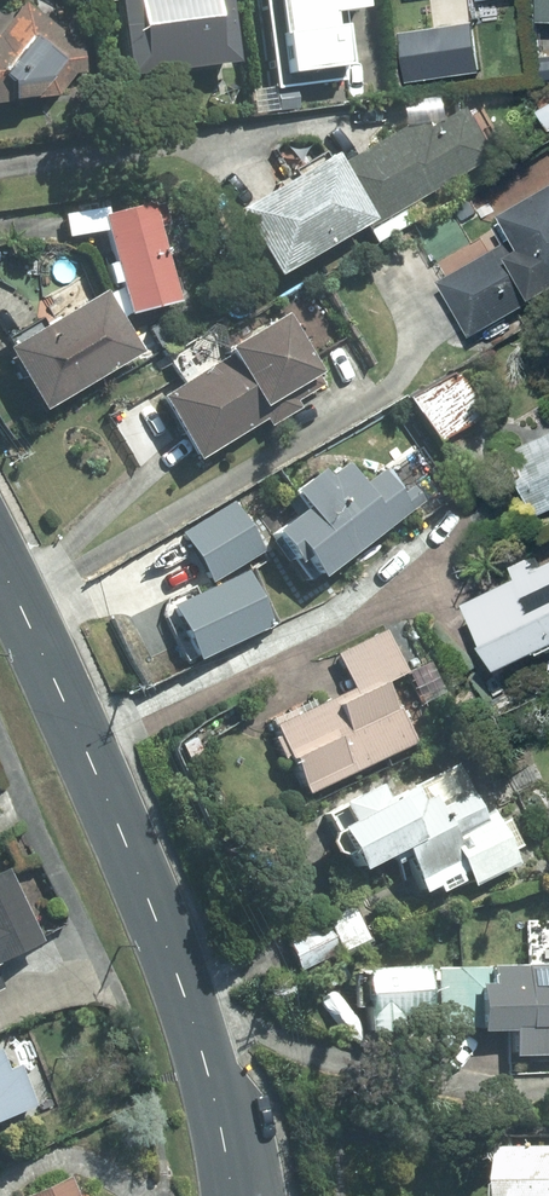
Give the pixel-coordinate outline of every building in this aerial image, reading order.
[(116,78),(225,64),(217,0),(106,0),(116,78)] [(268,89),(336,81),(328,14),(352,11),(351,0),(257,0),(268,89)] [(539,20),(548,21),(548,0),(540,0),(539,20)] [(23,98),(29,103),(36,93),(49,103),(69,75),(80,83),(96,60),(19,4),(0,31),(0,102),(23,99),(23,98)] [(472,21),(403,31),(411,82),(480,72),(472,21)] [(331,172),(365,227),(486,156),(458,109),(426,128),(421,119),(331,172)] [(320,159),(226,212),(264,278),(358,225),(320,159)] [(470,334),(548,289),(548,188),(504,214),(518,237),(440,281),(470,334)] [(149,205),(96,218),(121,318),(174,305),(149,205)] [(0,349),(0,354),(33,412),(134,355),(99,293),(0,349)] [(276,314),(216,348),(222,358),(152,398),(187,459),(317,385),(276,314)] [(455,370),(402,399),(428,446),(481,416),(455,370)] [(509,449),(539,514),(548,509),(548,431),(509,449)] [(295,560),(309,580),(418,503),(407,488),(399,494),(382,470),(357,488),(339,463),(318,478),(315,473),(286,493),(289,498),(281,504),(289,515),(264,533),(287,565),(295,560)] [(185,534),(213,581),(266,550),(239,503),(185,534)] [(469,602),(500,667),(548,644),(548,565),(469,602)] [(182,607),(206,658),(277,626),(253,575),(182,607)] [(269,725),(301,793),(410,742),(382,683),(405,672),(385,630),(333,654),(349,687),(269,725)] [(344,821),(325,831),(345,873),(391,850),(414,896),(458,874),(465,889),(513,865),(486,811),(476,816),(466,795),(434,810),(427,798),(415,804),(408,790),(380,804),(372,788),(336,805),(344,821)] [(35,938),(4,870),(0,872),(0,954),(35,938)] [(349,910),(282,942),(299,976),(365,944),(349,910)] [(472,969),(474,1032),(504,1031),(505,1058),(548,1057),(548,967),(472,969)] [(417,968),(356,971),(359,1035),(388,1034),(387,1018),(419,1017),(417,968)] [(30,1104),(14,1063),(2,1067),(0,1063),(0,1115),(30,1104)] [(499,1152),(500,1195),(548,1195),(548,1151),(499,1152)] [(63,1176),(15,1195),(71,1195),(63,1176)]
